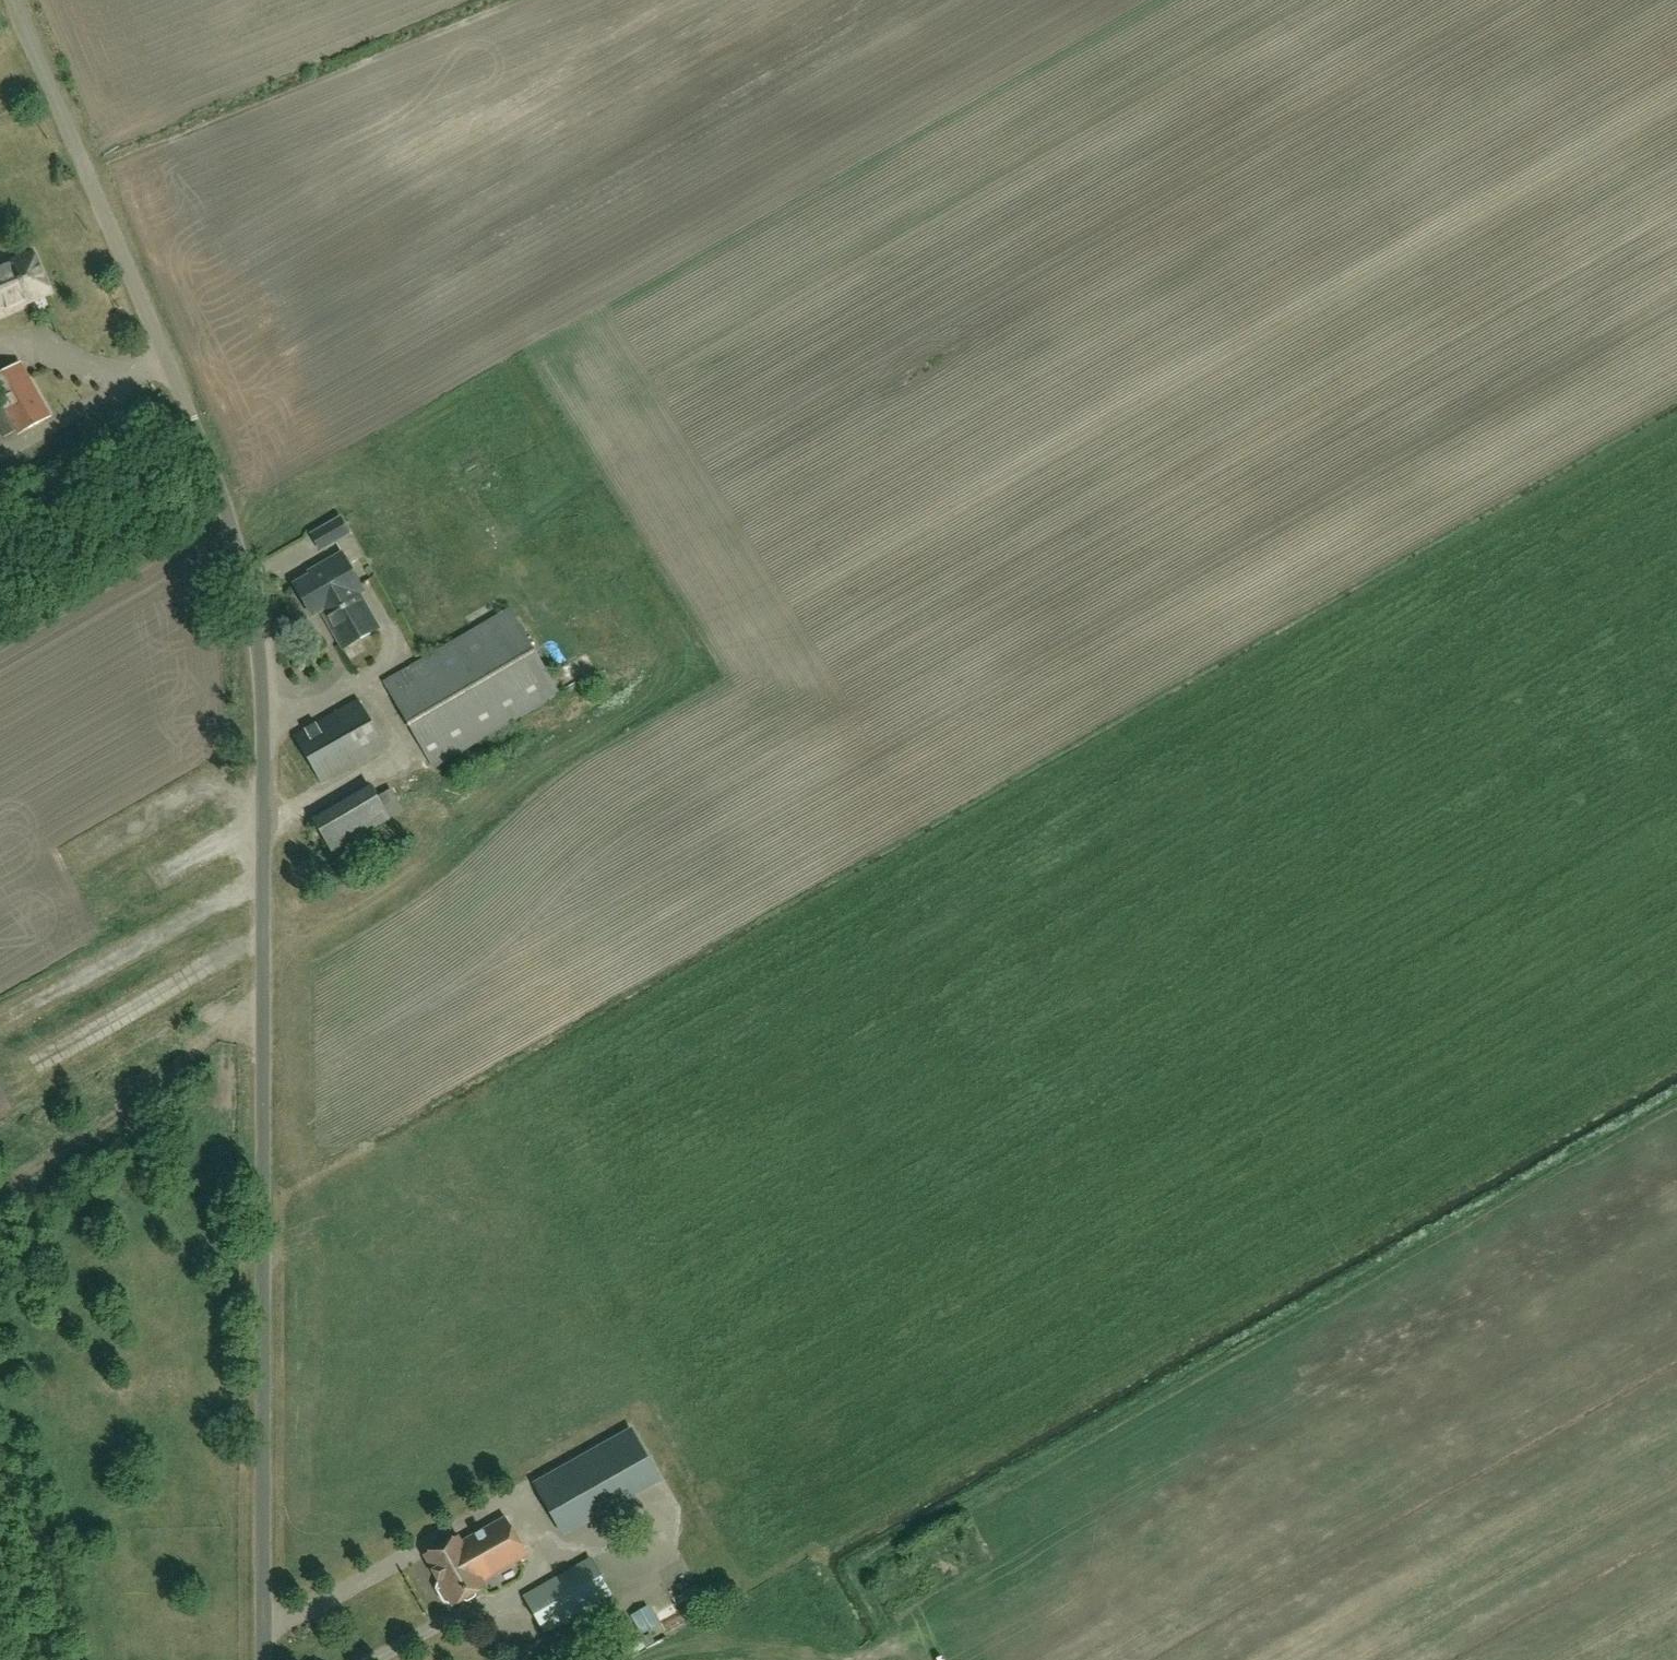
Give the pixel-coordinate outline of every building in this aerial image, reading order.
[(7,313),(7,311),(48,293),(31,252),(0,264),(0,316),(7,313)] [(52,417),(22,363),(0,375),(0,402),(19,435),(52,417)] [(312,535),(321,550),(349,534),(340,519),(312,535)] [(380,629),(360,595),(364,593),(348,564),(362,556),(351,536),(338,544),(343,552),(308,572),(310,575),(294,584),(313,617),(321,612),(343,650),(380,629)] [(433,769),(560,694),(511,609),(383,684),(433,769)] [(322,784),(387,748),(360,700),(295,735),(322,784)] [(332,853),(390,818),(371,786),(313,821),(332,853)] [(585,1518),(559,1471),(535,1484),(561,1531),(585,1518)] [(496,1574),(528,1556),(507,1518),(478,1533),(485,1545),(481,1547),(492,1566),(496,1574)] [(485,1545),(478,1533),(461,1543),(457,1537),(427,1555),(442,1581),(438,1583),(437,1589),(444,1602),(449,1603),(453,1601),(454,1604),(485,1587),(482,1581),(483,1581),(479,1573),(492,1566),(481,1547),(485,1545)] [(545,1633),(611,1594),(591,1559),(525,1597),(545,1633)] [(660,1626),(649,1607),(632,1617),(643,1636),(660,1626)]
